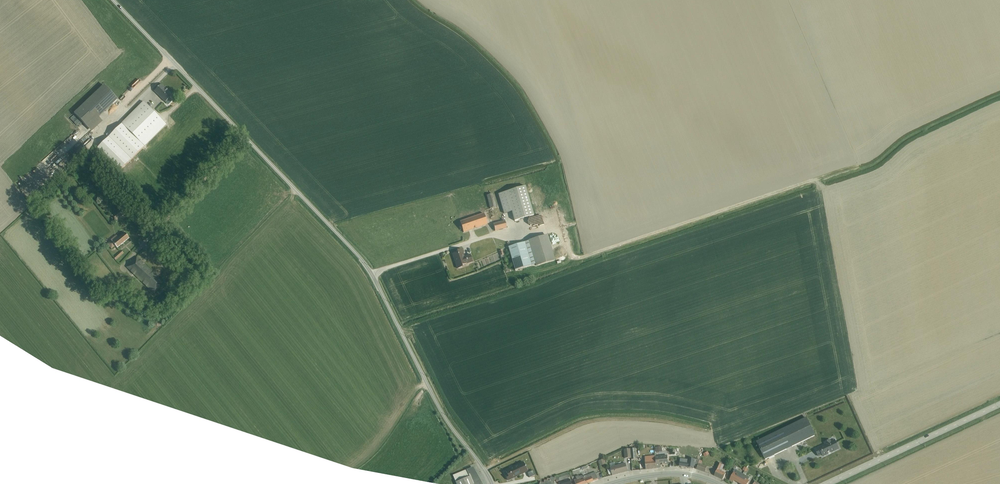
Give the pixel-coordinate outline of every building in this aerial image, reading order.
[(152,73),(154,74),(160,66),(158,65),(152,73)] [(137,81),(130,88),(137,95),(144,88),(137,81)] [(162,84),(154,91),(165,102),(173,95),(168,91),(168,90),(167,89),(166,89),(162,84)] [(104,85),(74,113),(92,132),(103,121),(99,117),(118,100),(104,85)] [(167,125),(143,102),(122,123),(122,124),(93,153),(91,151),(88,154),(93,159),(99,153),(119,172),(167,125)] [(528,186),(499,192),(504,213),(513,211),(515,219),(535,215),(528,186)] [(113,215),(117,221),(126,213),(125,212),(124,213),(120,209),(113,215)] [(487,224),(485,216),(463,223),(466,231),(487,224)] [(112,241),(107,244),(112,249),(116,246),(117,248),(129,238),(125,233),(119,238),(116,235),(111,240),(112,241)] [(529,243),(536,266),(552,261),(545,238),(529,243)] [(524,242),(508,247),(514,270),(530,266),(524,242)] [(462,249),(455,252),(460,268),(475,263),(473,257),(466,260),(462,249)] [(121,250),(114,258),(116,260),(124,253),(121,250)] [(137,256),(127,267),(154,294),(165,283),(137,256)] [(756,443),(764,460),(814,437),(806,420),(756,443)] [(838,441),(818,449),(821,456),(841,448),(838,441)] [(645,469),(656,468),(655,456),(655,455),(644,456),(645,469)] [(668,463),(667,455),(655,456),(656,468),(660,468),(660,464),(668,463)] [(680,459),(679,466),(693,468),(693,465),(697,466),(698,463),(699,459),(689,458),(688,463),(683,462),(684,459),(680,459)] [(505,475),(507,481),(528,472),(523,462),(505,471),(507,474),(505,475)] [(716,472),(714,476),(723,480),(726,473),(725,473),(726,472),(722,470),(724,466),(722,464),(719,462),(715,471),(716,472)] [(612,473),(612,475),(627,471),(626,463),(610,467),(610,469),(608,470),(609,474),(612,473)] [(697,466),(696,469),(705,472),(707,466),(698,463),(697,466)] [(458,483),(481,483),(475,466),(455,474),(458,483)] [(735,480),(738,482),(743,474),(737,471),(735,474),(734,473),(730,480),(734,482),(735,480)] [(576,483),(588,483),(598,480),(595,472),(585,476),(584,475),(580,477),(579,475),(576,477),(577,479),(574,480),(576,483)] [(556,480),(557,482),(564,480),(564,481),(561,482),(561,483),(572,483),(571,479),(568,480),(567,479),(570,478),(569,473),(558,476),(555,477),(556,478),(551,477),(551,479),(548,479),(548,481),(545,480),(545,483),(540,482),(540,483),(555,483),(554,483),(555,480),(556,480)] [(743,474),(738,482),(741,483),(748,483),(749,481),(747,480),(749,477),(743,474)]
